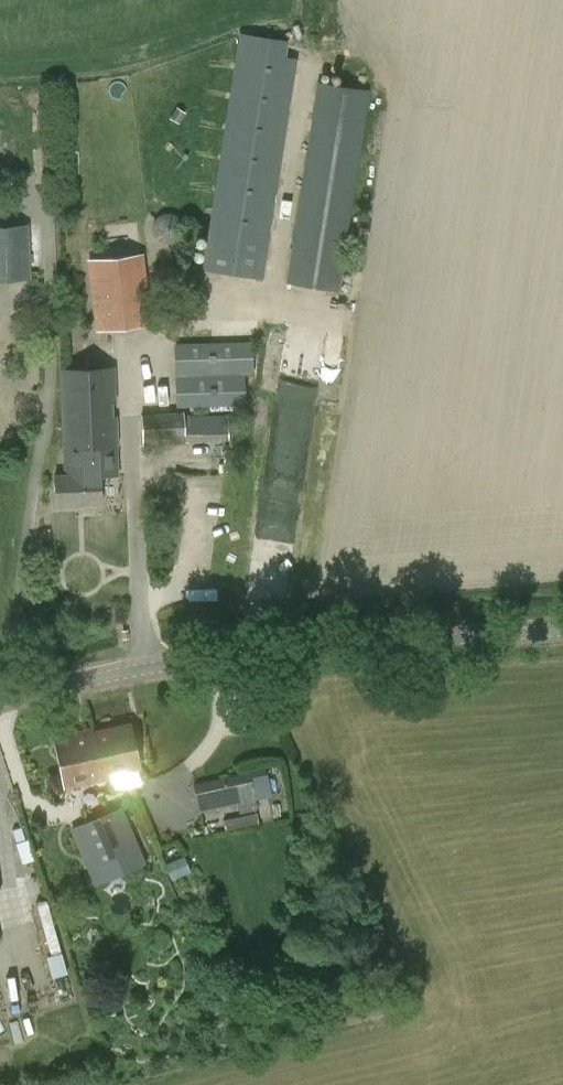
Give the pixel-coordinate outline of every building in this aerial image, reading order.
[(263,279),(298,58),(287,55),(288,42),(239,35),(203,270),(263,279)] [(339,290),(370,90),(318,82),(286,282),(339,290)] [(32,277),(30,223),(0,225),(0,279),(32,277)] [(98,328),(150,322),(142,253),(90,259),(98,328)] [(284,339),(284,366),(321,366),(321,339),(284,339)] [(245,372),(254,371),(253,341),(176,343),(177,409),(246,405),(245,372)] [(114,445),(119,445),(118,416),(113,416),(112,402),(117,402),(116,367),(59,370),(63,447),(72,447),(114,445)] [(183,441),(183,415),(183,412),(142,414),(143,445),(183,444),(183,441)] [(183,415),(183,441),(227,440),(227,414),(183,415)] [(72,447),(73,474),(54,475),(56,507),(75,506),(75,503),(100,502),(99,475),(115,474),(114,445),(72,447)] [(108,777),(108,779),(110,778),(110,774),(140,767),(131,724),(94,732),(100,765),(105,764),(108,777)] [(100,765),(94,732),(56,740),(66,788),(108,779),(108,777),(105,764),(100,765)] [(193,782),(200,812),(256,800),(250,770),(193,782)] [(96,885),(146,863),(122,807),(71,829),(96,885)] [(261,811),(226,816),(227,827),(262,822),(261,811)]
